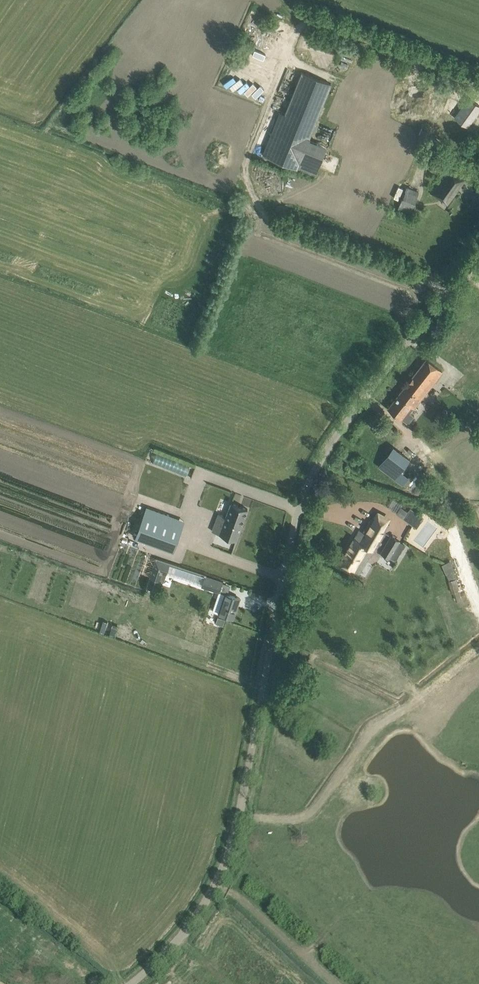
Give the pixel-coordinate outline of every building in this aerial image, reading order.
[(246,32),(260,37),(265,23),(252,18),(246,32)] [(311,43),(310,57),(329,59),(330,44),(311,43)] [(283,116),(267,157),(297,169),(298,167),(315,174),(326,145),(310,138),(331,84),(301,72),(283,116)] [(431,192),(447,204),(465,179),(450,168),(431,192)] [(407,186),(398,209),(410,213),(419,191),(407,186)] [(429,276),(433,278),(434,275),(435,272),(426,269),(424,274),(429,276)] [(402,418),(408,423),(414,415),(410,412),(413,408),(414,409),(443,372),(426,359),(388,408),(401,419),(402,418)] [(444,405),(455,390),(452,387),(440,402),(444,405)] [(373,410),(380,402),(373,396),(366,405),(373,410)] [(395,445),(379,465),(406,487),(414,478),(403,470),(412,459),(395,445)] [(212,531),(227,537),(236,540),(247,509),(231,503),(226,516),(219,514),(212,531)] [(146,508),(135,538),(174,552),(185,522),(146,508)] [(407,512),(403,517),(416,527),(424,517),(410,508),(407,512)] [(340,561),(355,571),(365,554),(369,556),(372,551),(374,552),(388,525),(373,516),(358,540),(354,538),(340,561)] [(390,557),(396,561),(405,545),(392,537),(381,554),(389,558),(390,557)] [(442,564),(448,577),(456,573),(450,561),(442,564)] [(201,586),(219,592),(223,581),(205,575),(201,586)] [(449,580),(455,601),(462,599),(456,578),(449,580)] [(219,613),(233,618),(239,598),(225,594),(219,613)]
